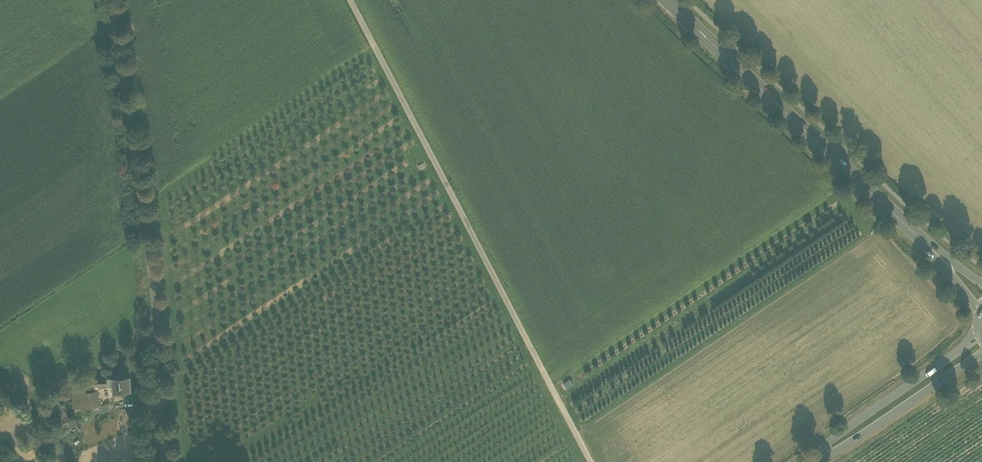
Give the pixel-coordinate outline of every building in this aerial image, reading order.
[(130,375),(112,376),(113,385),(113,391),(131,390),(130,375)] [(91,386),(113,385),(112,376),(91,378),(91,386)] [(72,380),(73,392),(81,391),(87,391),(91,390),(90,386),(91,386),(91,378),(72,380)] [(91,390),(87,391),(88,407),(98,406),(97,390),(91,390)] [(74,408),(82,407),(81,391),(73,392),(74,408)] [(52,404),(53,414),(61,413),(60,403),(52,404)]
